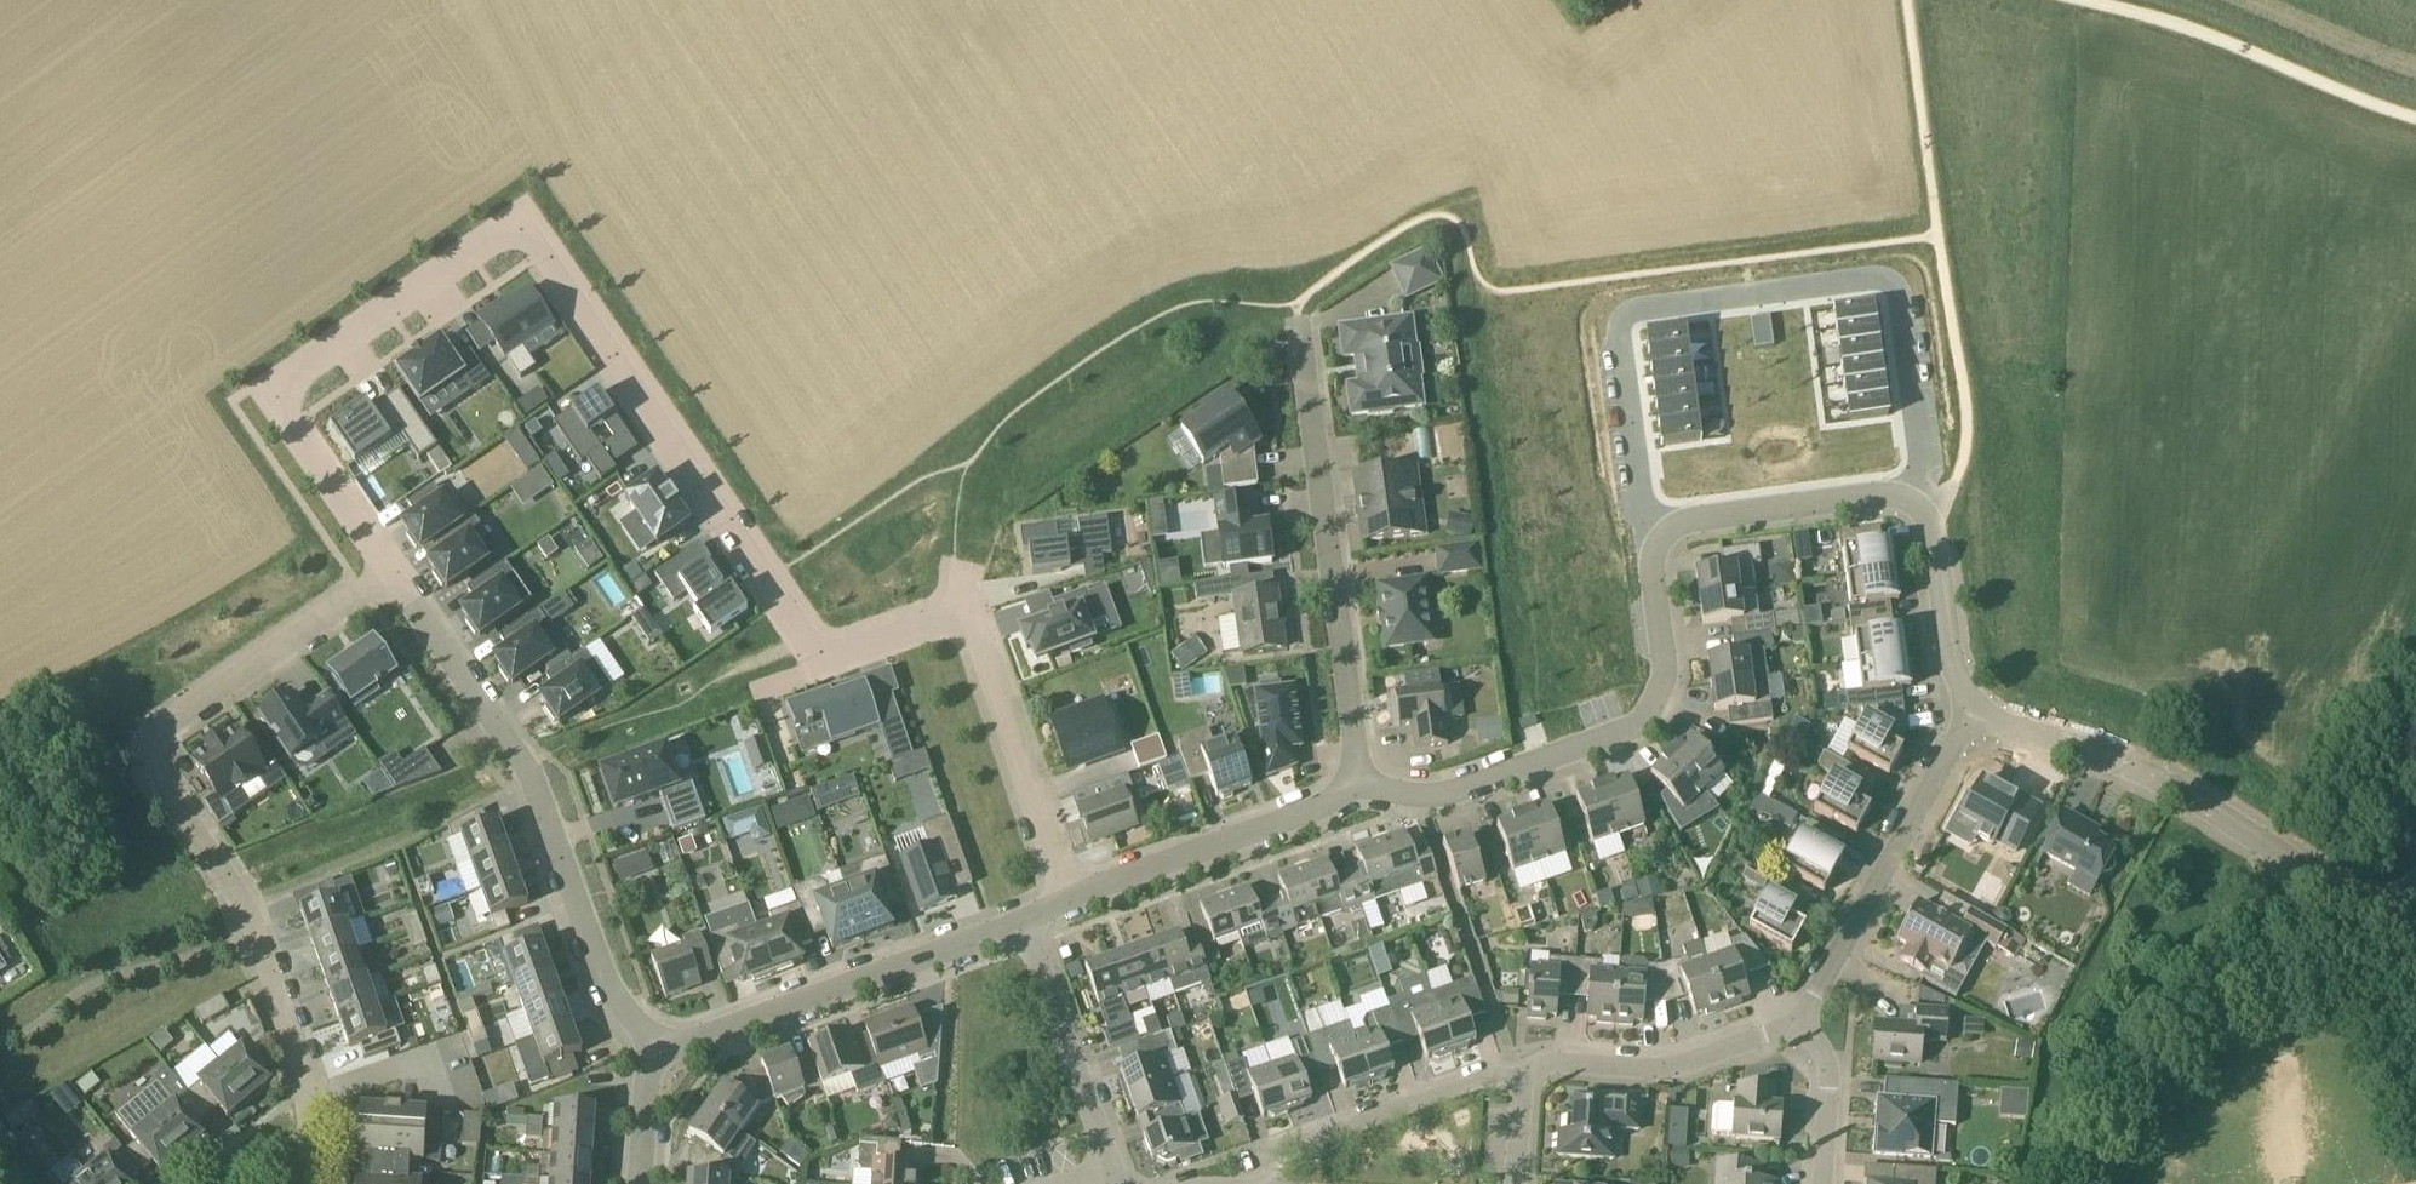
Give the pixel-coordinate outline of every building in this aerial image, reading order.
[(1427,251),(1394,267),(1408,296),(1441,280),(1427,251)] [(499,302),(478,317),(505,358),(506,358),(519,377),(535,366),(522,347),(554,325),(530,290),(503,308),(499,302)] [(1837,327),(1876,322),(1873,302),(1835,307),(1837,327)] [(1770,315),(1751,317),(1754,347),(1774,344),(1770,315)] [(1411,319),(1365,325),(1341,328),(1345,356),(1361,354),(1365,384),(1349,386),(1353,414),(1369,412),(1369,416),(1395,412),(1394,409),(1423,405),(1411,319)] [(1840,345),(1878,340),(1876,322),(1837,327),(1840,345)] [(1685,328),(1647,333),(1650,352),(1688,347),(1685,328)] [(396,370),(421,404),(459,378),(470,394),(490,380),(470,351),(455,362),(440,340),(423,351),(422,350),(412,357),(413,358),(396,370)] [(1842,364),(1881,359),(1878,340),(1840,345),(1842,364)] [(1688,347),(1650,352),(1652,371),(1691,365),(1688,347)] [(1845,382),(1883,377),(1881,359),(1842,364),(1845,382)] [(1691,365),(1652,371),(1655,389),(1693,384),(1691,365)] [(1847,401),(1886,396),(1883,377),(1845,382),(1847,401)] [(1657,407),(1696,402),(1693,384),(1655,389),(1657,407)] [(330,427),(356,464),(392,439),(391,437),(400,431),(419,460),(438,446),(400,390),(381,403),(382,406),(373,412),(367,402),(330,427)] [(614,465),(638,449),(613,412),(600,392),(595,395),(555,423),(582,463),(587,459),(602,481),(617,471),(614,465)] [(1254,446),(1261,441),(1229,392),(1202,409),(1206,414),(1182,430),(1204,464),(1220,453),(1224,488),(1259,484),(1254,446)] [(1850,420),(1889,414),(1886,396),(1847,401),(1850,420)] [(1696,402),(1657,407),(1660,426),(1698,421),(1696,402)] [(543,431),(536,421),(526,428),(533,438),(543,431)] [(1663,445),(1701,440),(1698,421),(1660,426),(1663,445)] [(1414,467),(1380,471),(1356,475),(1365,542),(1423,534),(1414,467)] [(527,478),(540,497),(554,486),(542,468),(527,478)] [(677,505),(670,495),(658,476),(627,498),(659,545),(690,523),(677,505)] [(435,541),(467,518),(449,492),(443,496),(435,484),(408,503),(417,515),(403,524),(410,533),(407,535),(416,549),(419,547),(421,550),(435,541)] [(1258,525),(1255,497),(1231,500),(1216,502),(1225,568),(1249,565),(1273,562),(1270,539),(1268,523),(1258,525)] [(1450,512),(1446,532),(1470,538),(1475,518),(1450,512)] [(447,587),(499,552),(473,514),(467,518),(435,541),(443,553),(430,562),(436,571),(433,573),(442,587),(445,585),(447,587)] [(1055,522),(1019,527),(1022,548),(1029,547),(1033,573),(1062,568),(1082,562),(1084,580),(1113,571),(1109,543),(1115,542),(1111,514),(1084,518),(1087,537),(1058,542),(1055,522)] [(1893,551),(1892,543),(1882,544),(1880,529),(1839,534),(1841,551),(1844,551),(1847,578),(1896,571),(1893,551)] [(1807,532),(1792,534),(1795,548),(1810,546),(1807,532)] [(538,545),(547,559),(559,551),(550,537),(538,545)] [(590,565),(603,555),(591,538),(577,548),(590,565)] [(1477,546),(1438,551),(1441,573),(1480,568),(1477,546)] [(1700,598),(1740,593),(1756,590),(1753,564),(1762,563),(1760,546),(1722,551),(1724,567),(1697,571),(1700,598)] [(686,554),(656,575),(675,601),(687,593),(699,609),(706,605),(721,627),(740,614),(739,612),(744,609),(738,600),(740,599),(726,579),(722,583),(708,562),(697,570),(686,554)] [(1183,581),(1179,559),(1157,562),(1161,584),(1183,581)] [(1152,561),(1139,565),(1150,593),(1156,591),(1152,561)] [(480,635),(532,600),(506,562),(467,588),(476,600),(463,609),(469,619),(466,621),(475,635),(478,632),(480,635)] [(631,582),(643,575),(635,563),(623,570),(631,582)] [(1890,602),(1899,600),(1898,592),(1899,592),(1896,571),(1847,578),(1851,605),(1848,606),(1851,621),(1892,616),(1890,602)] [(649,589),(641,577),(629,586),(637,598),(649,589)] [(1276,590),(1275,590),(1252,594),(1250,579),(1249,577),(1195,585),(1195,586),(1197,601),(1236,596),(1243,653),(1284,648),(1276,590)] [(1424,582),(1405,585),(1381,588),(1389,646),(1432,640),(1424,582)] [(1050,620),(1021,630),(1028,649),(1032,647),(1037,661),(1072,648),(1074,652),(1091,646),(1089,642),(1093,640),(1086,619),(1098,615),(1088,589),(1053,602),(1058,616),(1050,619),(1050,620)] [(1700,598),(1704,624),(1731,621),(1733,637),(1771,632),(1776,632),(1774,614),(1744,618),(1740,593),(1700,598)] [(649,616),(644,609),(632,617),(637,624),(649,616)] [(565,648),(550,625),(539,610),(501,637),(509,649),(496,658),(502,667),(499,669),(509,683),(512,681),(514,684),(565,648)] [(1845,611),(1831,613),(1832,623),(1846,621),(1845,611)] [(1859,664),(1908,658),(1905,637),(1904,637),(1903,629),(1894,630),(1892,616),(1851,621),(1853,637),(1855,637),(1859,664)] [(1804,627),(1787,629),(1790,646),(1807,643),(1804,627)] [(1736,654),(1708,658),(1712,684),(1768,677),(1764,650),(1773,649),(1771,632),(1733,637),(1736,654)] [(1209,652),(1197,635),(1172,653),(1184,670),(1209,652)] [(399,672),(375,636),(327,669),(352,705),(378,687),(379,688),(383,685),(382,684),(399,672)] [(604,640),(591,647),(611,683),(624,676),(604,640)] [(560,722),(612,687),(586,649),(547,675),(555,687),(542,696),(548,706),(545,708),(555,722),(558,720),(560,722)] [(1859,664),(1863,692),(1839,694),(1840,710),(1853,708),(1853,709),(1862,708),(1904,703),(1902,688),(1911,687),(1910,679),(1908,658),(1859,664)] [(1770,699),(1768,677),(1712,684),(1715,711),(1728,709),(1750,706),(1752,722),(1730,725),(1730,726),(1773,720),(1770,699)] [(891,733),(914,724),(901,690),(878,698),(873,681),(850,689),(847,680),(796,698),(805,724),(833,714),(841,737),(887,721),(891,733)] [(1294,688),(1281,689),(1280,683),(1261,685),(1262,692),(1257,692),(1263,743),(1256,745),(1267,776),(1296,765),(1294,748),(1301,748),(1294,688)] [(1461,684),(1441,687),(1419,690),(1395,693),(1400,726),(1412,725),(1415,749),(1448,744),(1445,720),(1446,720),(1466,718),(1461,684)] [(329,695),(328,696),(331,701),(307,718),(303,713),(291,695),(284,699),(281,696),(265,707),(268,711),(261,715),(291,759),(306,749),(309,754),(316,755),(321,752),(325,758),(358,736),(329,695)] [(1815,701),(1808,702),(1804,708),(1804,714),(1816,712),(1815,701)] [(1862,708),(1863,717),(1866,718),(1847,752),(1890,775),(1904,749),(1895,745),(1907,724),(1904,703),(1862,708)] [(1057,723),(1073,766),(1115,751),(1100,708),(1057,723)] [(1501,718),(1476,721),(1479,741),(1504,738),(1501,718)] [(1788,733),(1803,741),(1811,726),(1796,718),(1788,733)] [(1236,739),(1215,746),(1209,729),(1179,740),(1181,753),(1191,781),(1209,774),(1218,797),(1220,796),(1224,800),(1234,796),(1235,791),(1252,785),(1236,739)] [(267,771),(239,731),(224,742),(220,737),(206,746),(210,751),(194,762),(216,794),(203,803),(220,827),(234,817),(223,801),(267,771)] [(1159,735),(1131,745),(1140,768),(1167,758),(1159,735)] [(1692,739),(1671,758),(1704,793),(1737,763),(1723,748),(1710,743),(1702,750),(1692,739)] [(603,772),(616,808),(660,792),(666,808),(698,797),(692,780),(682,783),(668,745),(622,762),(621,759),(607,764),(609,770),(603,772)] [(396,752),(378,764),(395,790),(442,773),(425,749),(404,764),(396,752)] [(914,755),(907,758),(912,770),(930,763),(926,751),(914,755)] [(1875,781),(1824,753),(1818,764),(1819,769),(1833,777),(1815,810),(1857,834),(1871,808),(1863,804),(1875,781)] [(772,765),(769,756),(753,762),(756,770),(772,765)] [(1180,758),(1165,763),(1172,781),(1186,776),(1180,758)] [(1671,758),(1656,772),(1651,776),(1684,812),(1704,793),(1671,758)] [(1777,758),(1759,794),(1770,800),(1789,764),(1777,758)] [(1137,805),(1126,775),(1075,794),(1093,842),(1136,826),(1129,808),(1137,805)] [(860,793),(854,777),(832,784),(838,801),(860,793)] [(1603,790),(1619,835),(1645,826),(1629,780),(1603,790)] [(2040,807),(2015,793),(2008,789),(2006,792),(1983,780),(1973,798),(1968,794),(1960,809),(1965,812),(1962,819),(1979,828),(1975,836),(1993,845),(1995,841),(2015,852),(2040,807)] [(1603,790),(1577,799),(1593,844),(1619,835),(1603,790)] [(1771,801),(1758,794),(1750,807),(1763,815),(1771,801)] [(809,797),(793,803),(797,815),(801,817),(814,812),(809,797)] [(509,849),(499,821),(490,824),(484,808),(449,826),(453,837),(461,834),(471,862),(509,849)] [(761,809),(725,821),(731,839),(751,832),(754,842),(770,836),(761,809)] [(1566,854),(1550,809),(1524,818),(1540,863),(1566,854)] [(2116,848),(2086,831),(2089,826),(2065,812),(2043,853),(2077,872),(2069,887),(2089,898),(2102,874),(2108,874),(2112,871),(2115,867),(2115,861),(2111,857),(2116,848)] [(896,840),(902,858),(913,889),(921,912),(948,902),(946,896),(955,893),(954,889),(973,883),(953,826),(950,818),(927,826),(923,827),(924,830),(896,840)] [(1524,818),(1497,827),(1514,873),(1540,863),(1524,818)] [(1839,867),(1830,862),(1843,840),(1809,821),(1782,869),(1824,893),(1839,867)] [(1381,839),(1400,892),(1438,878),(1426,843),(1412,848),(1405,831),(1381,839)] [(1470,837),(1443,846),(1459,892),(1486,883),(1470,837)] [(692,838),(680,843),(685,857),(698,852),(692,838)] [(1349,873),(1360,906),(1400,892),(1381,839),(1356,848),(1363,868),(1349,873)] [(471,862),(481,890),(519,876),(509,849),(471,862)] [(863,863),(840,872),(846,887),(864,938),(895,927),(888,910),(885,901),(900,895),(892,872),(886,856),(863,864),(863,863)] [(614,863),(619,877),(636,871),(631,858),(614,863)] [(1349,873),(1334,878),(1327,858),(1303,867),(1321,919),(1344,911),(1344,912),(1360,906),(1349,873)] [(394,861),(384,865),(388,875),(398,871),(394,861)] [(1303,867),(1278,876),(1285,895),(1271,900),(1283,934),(1298,929),(1298,927),(1321,919),(1303,867)] [(1746,870),(1742,878),(1764,890),(1768,882),(1746,870)] [(795,888),(800,903),(809,928),(822,924),(824,923),(827,931),(834,949),(864,938),(846,887),(840,872),(818,880),(795,888)] [(506,913),(529,904),(519,876),(481,890),(491,918),(492,917),(497,932),(512,927),(506,913)] [(1656,876),(1636,883),(1643,900),(1662,893),(1656,876)] [(429,878),(415,883),(421,900),(435,895),(429,878)] [(311,936),(349,923),(334,884),(333,879),(319,887),(324,901),(301,909),(311,936)] [(1810,899),(1776,880),(1750,928),(1792,951),(1806,926),(1797,921),(1810,899)] [(1633,883),(1624,887),(1621,893),(1625,903),(1639,898),(1633,883)] [(1271,900),(1270,900),(1272,906),(1258,910),(1250,886),(1225,895),(1239,934),(1263,925),(1268,942),(1284,936),(1283,934),(1271,900)] [(1996,903),(1990,887),(1974,893),(1980,909),(1996,903)] [(1378,900),(1383,917),(1406,909),(1400,893),(1378,900)] [(1225,895),(1200,904),(1214,942),(1239,934),(1225,895)] [(1630,903),(1624,904),(1626,917),(1632,916),(1632,917),(1655,914),(1653,900),(1630,903)] [(800,947),(814,942),(809,928),(800,903),(770,914),(774,926),(759,931),(775,975),(794,968),(793,963),(804,959),(800,947)] [(2016,957),(2026,940),(1971,909),(1961,927),(1918,903),(1897,941),(1908,947),(1901,960),(1926,974),(1924,977),(1921,976),(1921,977),(1956,997),(1957,996),(1954,994),(1963,977),(1962,971),(1953,966),(1971,935),(1996,949),(1998,947),(2016,957)] [(437,927),(455,921),(450,904),(431,911),(437,927)] [(742,982),(753,978),(755,982),(775,975),(759,931),(749,904),(707,919),(712,935),(709,936),(723,975),(738,970),(742,982)] [(1521,927),(1534,922),(1529,906),(1515,912),(1521,927)] [(2010,912),(2004,909),(1998,911),(1994,917),(1996,923),(2002,926),(2008,924),(2011,919),(2010,912)] [(1601,911),(1581,916),(1585,935),(1606,930),(1601,911)] [(417,913),(403,918),(409,934),(423,929),(417,913)] [(321,964),(358,951),(349,923),(311,936),(321,964)] [(423,929),(409,934),(414,950),(428,945),(423,929)] [(714,971),(700,933),(684,939),(686,945),(652,958),(667,999),(689,991),(688,988),(701,983),(699,977),(714,971)] [(1180,934),(1156,942),(1170,980),(1174,994),(1211,981),(1206,965),(1202,953),(1197,938),(1184,943),(1180,934)] [(552,970),(542,942),(520,950),(515,935),(500,940),(505,955),(515,983),(552,970)] [(1745,936),(1730,941),(1733,952),(1708,961),(1706,962),(1725,1010),(1742,1004),(1741,1000),(1750,996),(1741,970),(1766,961),(1745,936)] [(1156,942),(1133,951),(1147,989),(1170,980),(1156,942)] [(1663,966),(1667,996),(1687,990),(1696,1015),(1706,1012),(1707,1016),(1725,1010),(1706,962),(1700,942),(1682,948),(1686,957),(1663,966)] [(1216,948),(1202,953),(1206,965),(1220,960),(1216,948)] [(1374,965),(1387,960),(1383,948),(1369,953),(1374,965)] [(10,965),(0,951),(0,972),(10,965)] [(331,992),(368,979),(358,951),(321,964),(331,992)] [(1133,951),(1110,959),(1123,997),(1147,989),(1133,951)] [(1576,959),(1549,957),(1548,969),(1531,967),(1531,974),(1526,974),(1524,995),(1529,995),(1527,1019),(1547,1020),(1547,1016),(1557,1017),(1559,989),(1574,990),(1576,959)] [(1663,966),(1647,964),(1643,959),(1625,958),(1619,963),(1619,973),(1615,1025),(1633,1026),(1634,1022),(1644,1023),(1646,995),(1667,996),(1663,966)] [(1110,959),(1086,968),(1108,1030),(1104,1032),(1110,1048),(1138,1038),(1133,1023),(1123,997),(1110,959)] [(1576,959),(1574,990),(1589,991),(1586,1019),(1597,1019),(1596,1024),(1615,1025),(1619,973),(1602,972),(1603,961),(1576,959)] [(436,966),(422,971),(429,988),(443,983),(436,966)] [(562,997),(552,970),(515,983),(525,1011),(562,997)] [(457,982),(462,997),(481,990),(476,975),(457,982)] [(340,1020),(378,1006),(368,979),(331,992),(340,1020)] [(1455,985),(1431,994),(1453,1054),(1468,1049),(1471,1043),(1476,1041),(1469,1019),(1471,1014),(1483,1009),(1485,1015),(1487,1014),(1474,979),(1455,985)] [(1505,989),(1505,992),(1504,1004),(1519,1005),(1520,990),(1505,989)] [(1390,1008),(1401,1039),(1413,1034),(1419,1037),(1427,1059),(1433,1057),(1439,1060),(1453,1054),(1431,994),(1390,1008)] [(222,995),(195,1010),(203,1025),(230,1010),(222,995)] [(562,997),(525,1011),(535,1038),(572,1024),(562,997)] [(396,1030),(386,1033),(378,1006),(340,1020),(350,1047),(359,1044),(364,1059),(402,1046),(396,1030)] [(943,1007),(916,1017),(912,1008),(866,1025),(869,1034),(881,1067),(881,1068),(885,1080),(915,1070),(922,1090),(938,1084),(943,1007)] [(1390,1008),(1366,1017),(1363,1025),(1365,1032),(1354,1036),(1371,1084),(1386,1079),(1389,1072),(1394,1070),(1386,1049),(1389,1043),(1401,1039),(1390,1008)] [(1922,1045),(1928,1040),(1946,1042),(1948,1011),(1918,1009),(1917,1026),(1875,1023),(1872,1069),(1873,1069),(1874,1060),(1921,1063),(1922,1045)] [(477,1010),(463,1015),(469,1031),(483,1025),(477,1010)] [(1182,1013),(1168,1018),(1173,1033),(1187,1028),(1182,1013)] [(1156,1016),(1143,1021),(1148,1034),(1161,1029),(1156,1016)] [(1308,1038),(1319,1068),(1331,1064),(1337,1066),(1345,1088),(1350,1086),(1357,1089),(1371,1084),(1354,1036),(1349,1023),(1308,1038)] [(483,1025),(469,1031),(475,1046),(489,1041),(483,1025)] [(582,1052),(572,1025),(535,1038),(545,1066),(546,1065),(551,1080),(565,1075),(559,1061),(582,1052)] [(174,1043),(163,1030),(151,1040),(161,1053),(174,1043)] [(827,1038),(826,1034),(812,1039),(813,1043),(809,1045),(812,1053),(823,1084),(851,1074),(858,1094),(886,1084),(868,1034),(854,1039),(851,1030),(827,1038)] [(1120,1051),(1126,1069),(1121,1070),(1123,1076),(1120,1082),(1125,1097),(1173,1079),(1165,1056),(1178,1052),(1171,1032),(1120,1051)] [(1272,1065),(1289,1113),(1304,1108),(1306,1102),(1312,1100),(1304,1078),(1307,1072),(1319,1068),(1308,1038),(1291,1044),(1295,1057),(1272,1065)] [(2015,1057),(2032,1060),(2035,1043),(2017,1041),(2015,1057)] [(251,1059),(243,1048),(222,1065),(250,1100),(272,1082),(271,1081),(270,1081),(263,1073),(270,1068),(258,1053),(251,1059)] [(794,1059),(791,1052),(762,1062),(765,1070),(776,1101),(783,1099),(789,1108),(807,1096),(805,1091),(823,1084),(812,1053),(794,1059)] [(188,1093),(208,1117),(220,1107),(228,1116),(227,1116),(228,1118),(250,1100),(222,1065),(218,1061),(197,1078),(201,1082),(188,1093)] [(1255,1097),(1263,1117),(1268,1115),(1275,1118),(1289,1113),(1272,1065),(1249,1074),(1244,1061),(1241,1062),(1227,1067),(1225,1067),(1230,1081),(1235,1096),(1238,1103),(1255,1097)] [(776,1101),(765,1070),(740,1079),(732,1090),(725,1084),(707,1109),(741,1133),(761,1106),(776,1101)] [(1125,1097),(1130,1111),(1137,1114),(1139,1120),(1160,1112),(1166,1115),(1170,1127),(1186,1121),(1181,1105),(1182,1104),(1173,1079),(1125,1097)] [(116,1114),(138,1141),(125,1151),(141,1171),(154,1161),(161,1170),(160,1171),(161,1172),(205,1136),(204,1135),(203,1136),(196,1127),(208,1117),(188,1093),(176,1102),(158,1080),(116,1114)] [(1933,1124),(1951,1125),(1956,1126),(1959,1085),(1899,1081),(1898,1100),(1880,1099),(1876,1154),(1931,1158),(1933,1124)] [(1782,1104),(1774,1104),(1776,1087),(1738,1085),(1737,1101),(1736,1101),(1736,1106),(1719,1104),(1717,1133),(1733,1134),(1733,1138),(1777,1141),(1776,1151),(1779,1151),(1782,1104)] [(2001,1115),(2029,1116),(2030,1089),(2003,1088),(2001,1115)] [(1641,1096),(1594,1093),(1594,1100),(1574,1099),(1574,1115),(1568,1115),(1567,1131),(1560,1131),(1558,1155),(1614,1159),(1616,1129),(1639,1130),(1641,1096)] [(1218,1102),(1227,1126),(1244,1120),(1238,1103),(1235,1096),(1223,1100),(1218,1102)] [(32,1101),(5,1116),(13,1131),(40,1116),(32,1101)] [(555,1129),(594,1132),(596,1107),(556,1104),(555,1129)] [(424,1162),(428,1111),(361,1107),(358,1158),(369,1158),(368,1179),(357,1179),(356,1183),(423,1183),(422,1183),(423,1162),(424,1162)] [(507,1125),(524,1127),(524,1117),(525,1110),(509,1109),(507,1125)] [(707,1109),(690,1133),(698,1139),(691,1149),(690,1160),(696,1161),(695,1176),(731,1178),(731,1167),(722,1161),(741,1133),(707,1109)] [(482,1116),(465,1114),(463,1145),(480,1146),(482,1116)] [(900,1127),(897,1114),(889,1116),(885,1122),(887,1130),(900,1127)] [(899,1119),(902,1127),(910,1125),(907,1116),(906,1114),(898,1117),(899,1119)] [(544,1119),(529,1118),(528,1128),(543,1129),(544,1119)] [(1188,1156),(1186,1150),(1197,1146),(1188,1120),(1186,1121),(1170,1127),(1144,1136),(1153,1161),(1158,1159),(1168,1164),(1188,1156)] [(543,1129),(528,1128),(527,1138),(542,1140),(543,1129)] [(827,1131),(832,1143),(839,1141),(834,1128),(827,1131)] [(553,1154),(593,1157),(594,1132),(555,1129),(553,1154)] [(1690,1149),(1692,1130),(1671,1129),(1670,1148),(1690,1149)] [(900,1163),(902,1143),(867,1140),(861,1142),(859,1167),(864,1172),(873,1172),(872,1183),(916,1183),(917,1164),(900,1163)] [(810,1155),(797,1146),(788,1158),(801,1167),(810,1155)] [(96,1183),(131,1183),(129,1181),(141,1171),(125,1151),(122,1147),(109,1157),(106,1153),(85,1170),(96,1183)] [(1670,1148),(1669,1167),(1689,1168),(1690,1149),(1670,1148)] [(593,1157),(553,1154),(551,1179),(591,1182),(593,1157)] [(54,1170),(64,1183),(83,1170),(74,1156),(54,1170)] [(1717,1161),(1716,1183),(1777,1183),(1777,1181),(1759,1180),(1760,1164),(1717,1161)] [(541,1168),(525,1167),(525,1177),(540,1178),(541,1168)] [(1894,1167),(1893,1183),(1869,1182),(1869,1183),(1936,1183),(1937,1171),(1894,1167)] [(67,1183),(96,1183),(85,1170),(67,1183)] [(695,1176),(689,1175),(689,1183),(730,1183),(731,1178),(695,1176)]
